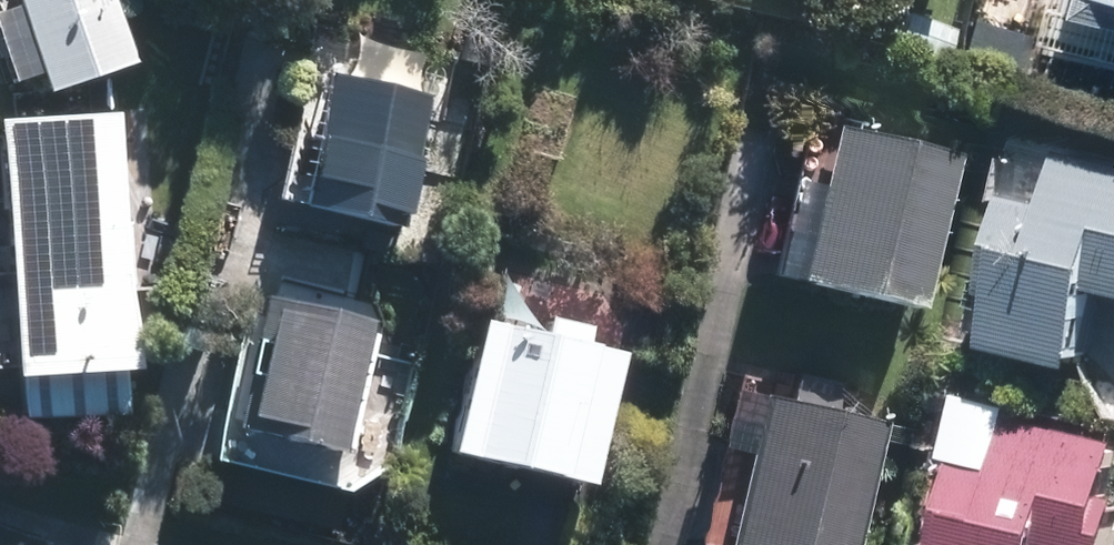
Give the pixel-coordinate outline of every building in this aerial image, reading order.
[(53,83),(132,55),(112,0),(24,0),(53,83)] [(1032,33),(1087,48),(1100,0),(1041,0),(1032,33)] [(425,89),(334,70),(307,191),(399,211),(425,89)] [(116,112),(3,119),(18,360),(131,353),(116,112)] [(946,148),(832,126),(803,269),(917,292),(946,148)] [(1036,264),(1020,332),(1098,350),(1113,282),(1113,159),(1089,153),(1076,209),(1035,199),(1020,260),(1036,264)] [(375,320),(277,296),(247,418),(344,442),(375,320)] [(624,350),(490,321),(463,442),(597,471),(624,350)] [(768,389),(738,537),(780,544),(858,544),(885,413),(768,389)] [(980,408),(946,544),(1051,544),(1053,538),(1081,544),(1110,544),(1113,530),(1113,440),(980,408)]
